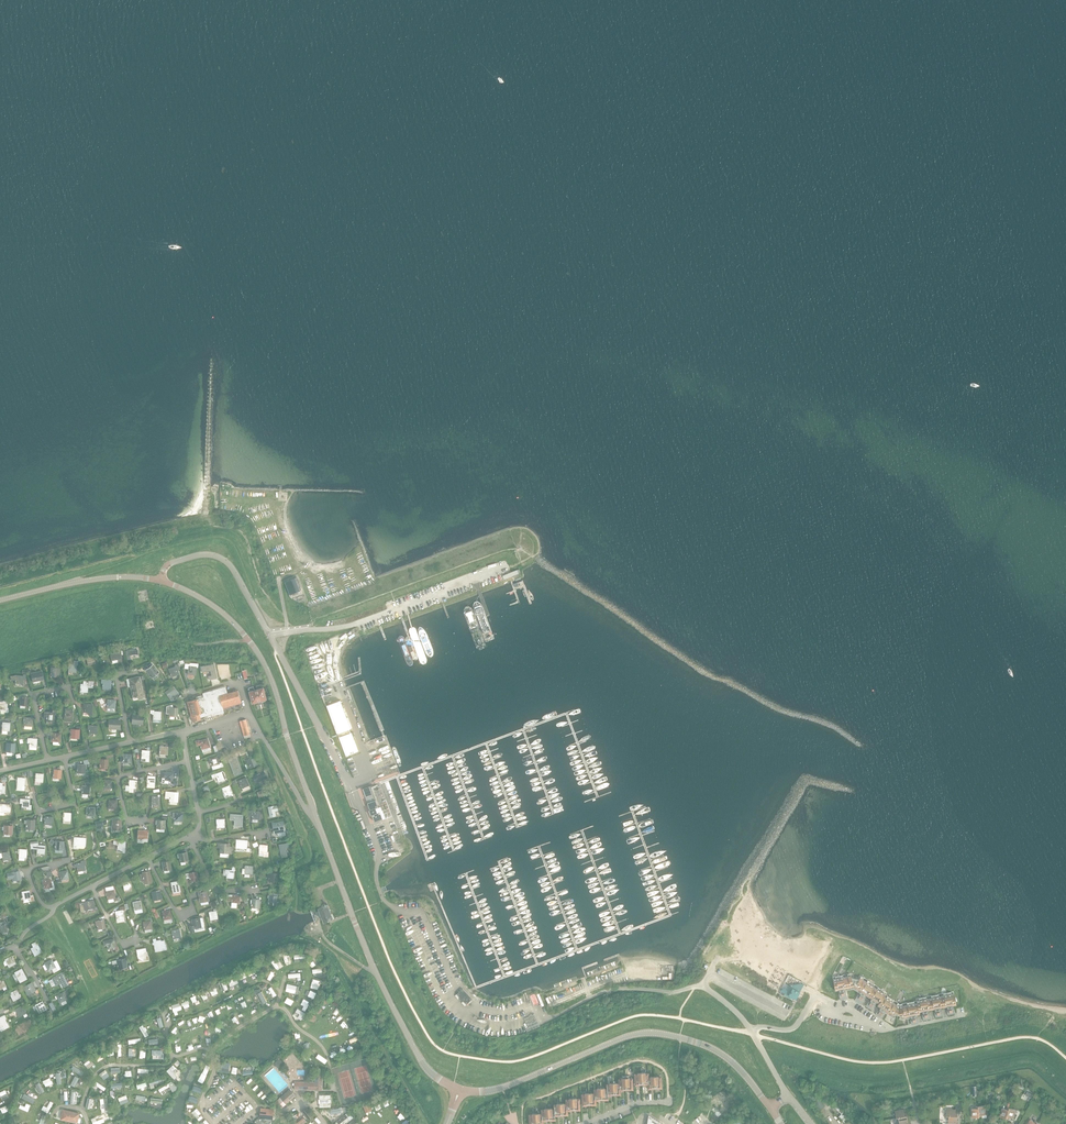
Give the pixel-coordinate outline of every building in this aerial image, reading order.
[(295,578),(285,582),(290,595),(300,591),(300,590),(295,578)] [(125,650),(126,660),(130,660),(130,655),(138,654),(137,650),(125,650)] [(122,661),(120,651),(110,653),(112,660),(117,659),(118,662),(122,661)] [(69,663),(68,671),(76,672),(76,665),(78,665),(78,661),(74,660),(74,663),(69,663)] [(195,675),(196,667),(197,667),(198,664),(190,663),(190,664),(185,664),(185,667),(186,667),(186,669),(188,669),(188,674),(195,675)] [(158,677),(156,674),(159,672),(153,664),(145,670),(152,678),(152,677),(154,680),(158,677)] [(169,669),(171,677),(179,674),(177,669),(179,668),(178,664),(174,665),(175,667),(169,669)] [(210,670),(211,675),(208,676),(209,680),(217,678),(214,664),(201,667),(202,672),(210,670)] [(50,675),(58,676),(58,668),(51,667),(50,675)] [(33,682),(43,679),(41,671),(31,673),(33,682)] [(23,679),(25,679),(25,674),(23,674),(23,675),(16,675),(10,676),(11,679),(15,680),(15,683),(23,683),(23,679)] [(138,699),(144,698),(139,676),(126,679),(127,682),(129,682),(132,694),(131,694),(132,697),(133,699),(138,697),(138,699)] [(103,687),(110,688),(111,680),(103,679),(103,687)] [(80,691),(87,692),(88,681),(84,680),(83,683),(80,683),(80,691)] [(173,686),(164,691),(170,700),(179,694),(173,686)] [(219,695),(227,693),(225,686),(203,693),(203,694),(196,696),(197,699),(187,701),(192,720),(193,721),(201,719),(200,717),(203,716),(221,711),(223,710),(223,708),(219,695)] [(263,687),(254,690),(253,686),(249,687),(250,691),(249,691),(253,702),(261,700),(262,701),(265,700),(265,699),(266,699),(263,687)] [(219,695),(223,708),(241,703),(238,690),(227,693),(219,695)] [(20,704),(27,705),(28,697),(20,696),(20,704)] [(107,707),(114,708),(115,700),(108,699),(107,707)] [(7,708),(8,701),(3,700),(3,702),(0,701),(0,709),(4,710),(4,712),(8,713),(8,708),(7,708)] [(337,733),(338,733),(349,729),(351,728),(340,700),(326,705),(337,733)] [(88,714),(92,715),(92,704),(83,703),(83,707),(85,707),(84,712),(88,712),(88,714)] [(166,706),(166,713),(169,713),(169,715),(169,718),(175,719),(175,715),(177,716),(178,707),(173,707),(172,704),(166,706)] [(65,708),(65,716),(64,716),(64,720),(72,721),(73,709),(65,708)] [(150,709),(150,712),(153,713),(153,719),(152,722),(158,722),(158,719),(160,719),(161,711),(161,709),(158,709),(158,711),(154,711),(154,710),(150,709)] [(55,714),(57,714),(57,710),(52,710),(52,712),(44,712),(44,717),(47,718),(46,720),(54,721),(55,714)] [(132,714),(132,719),(135,720),(134,723),(142,723),(143,715),(135,714),(132,714)] [(24,725),(32,725),(32,717),(25,717),(24,725)] [(240,721),(244,736),(250,734),(246,719),(240,721)] [(111,728),(119,728),(120,720),(112,720),(111,728)] [(2,730),(9,730),(10,722),(2,722),(2,730)] [(89,732),(96,733),(97,725),(88,724),(88,727),(89,727),(89,732)] [(79,729),(80,729),(80,726),(76,726),(76,729),(71,729),(71,737),(78,737),(79,729)] [(349,729),(338,733),(339,737),(346,755),(358,751),(351,733),(350,733),(349,729)] [(52,741),(60,741),(61,731),(58,731),(58,733),(51,732),(51,737),(53,737),(52,741)] [(28,738),(27,742),(29,742),(29,746),(36,746),(37,738),(29,738),(28,738)] [(203,752),(211,750),(208,738),(196,741),(197,745),(200,744),(203,752)] [(6,751),(14,751),(14,743),(7,742),(6,751)] [(159,754),(167,754),(168,746),(163,746),(163,744),(160,744),(159,754)] [(149,750),(150,750),(150,748),(147,748),(147,750),(142,750),(141,758),(146,758),(146,761),(149,761),(149,758),(149,750)] [(123,762),(130,762),(131,754),(121,753),(121,759),(123,760),(123,762)] [(219,763),(217,755),(209,758),(212,766),(216,764),(217,768),(224,766),(223,761),(219,763)] [(229,759),(235,775),(243,772),(237,756),(229,759)] [(250,768),(258,765),(255,757),(246,761),(248,764),(250,768)] [(99,767),(107,768),(108,759),(100,759),(99,767)] [(77,772),(84,772),(85,764),(77,764),(77,772)] [(53,777),(61,778),(61,770),(54,769),(53,777)] [(258,778),(259,781),(266,778),(263,770),(252,775),(255,780),(258,778)] [(172,780),(173,772),(166,771),(166,772),(163,772),(161,783),(164,783),(165,780),(172,780)] [(219,781),(226,779),(223,771),(216,773),(211,775),(212,777),(217,776),(219,781)] [(35,781),(43,782),(43,773),(36,773),(35,781)] [(147,784),(147,787),(154,788),(155,784),(155,776),(147,775),(147,784)] [(17,785),(17,790),(24,790),(24,785),(25,778),(17,777),(17,785)] [(239,780),(242,788),(249,785),(246,777),(239,780)] [(104,787),(112,788),(112,780),(104,779),(104,787)] [(129,788),(136,788),(137,780),(129,779),(129,785),(126,785),(125,790),(129,790),(129,788)] [(82,793),(89,794),(90,783),(85,782),(85,785),(82,785),(82,793)] [(222,788),(225,795),(232,792),(229,785),(222,788)] [(379,812),(377,807),(378,807),(376,800),(374,795),(375,795),(376,794),(373,785),(362,789),(367,803),(370,810),(369,810),(370,815),(372,815),(374,821),(382,818),(380,812),(379,812)] [(256,793),(258,798),(267,794),(265,789),(256,793)] [(170,800),(177,801),(178,792),(170,792),(170,800)] [(151,804),(159,804),(159,796),(152,796),(151,804)] [(26,809),(31,810),(31,805),(29,805),(30,799),(20,798),(20,802),(22,802),(21,807),(26,807),(26,809)] [(108,808),(116,808),(117,800),(109,800),(108,808)] [(6,812),(6,814),(10,814),(11,804),(7,804),(0,803),(0,812),(6,812)] [(268,807),(270,815),(275,813),(275,811),(278,810),(277,805),(268,807)] [(86,815),(94,815),(95,807),(87,807),(86,815)] [(260,819),(264,818),(262,808),(258,808),(258,811),(248,810),(248,815),(253,815),(252,819),(260,819)] [(63,820),(70,820),(71,812),(63,812),(63,820)] [(174,820),(182,821),(182,813),(172,812),(172,818),(174,818),(174,820)] [(234,825),(242,826),(243,815),(231,814),(230,819),(235,819),(234,825)] [(45,824),(52,824),(53,816),(45,816),(45,824)] [(26,828),(34,829),(34,820),(27,820),(26,828)] [(113,828),(120,829),(121,820),(113,820),(113,828)] [(165,820),(157,820),(157,828),(160,828),(160,831),(166,831),(166,829),(164,829),(165,820)] [(283,821),(273,823),(274,833),(284,831),(283,821)] [(12,825),(13,825),(13,823),(10,822),(9,825),(4,825),(4,836),(10,837),(10,833),(12,833),(12,825)] [(138,830),(137,838),(143,838),(147,839),(148,831),(143,830),(143,831),(138,830)] [(74,837),(73,845),(81,845),(85,846),(86,838),(82,837),(83,835),(79,835),(79,837),(74,837)] [(117,848),(125,849),(125,841),(114,840),(113,843),(117,844),(117,848)] [(250,848),(247,848),(248,840),(240,840),(236,840),(236,847),(247,848),(247,851),(250,851),(250,848)] [(55,849),(63,849),(63,841),(56,841),(55,849)] [(45,845),(38,845),(38,842),(30,843),(30,848),(37,849),(37,853),(44,853),(45,845)] [(222,844),(219,843),(218,847),(221,847),(221,852),(220,856),(228,857),(229,852),(231,853),(232,847),(229,847),(229,844),(222,844)] [(279,845),(282,854),(287,853),(286,847),(289,846),(288,843),(279,845)] [(267,852),(268,845),(260,844),(259,853),(264,853),(264,856),(268,856),(268,852),(267,852)] [(24,857),(26,857),(27,849),(19,849),(18,860),(24,860),(24,857)] [(1,852),(3,861),(10,859),(9,851),(1,852)] [(179,853),(180,861),(188,860),(186,852),(179,853)] [(78,871),(85,870),(84,865),(86,865),(85,860),(80,861),(81,862),(76,863),(76,864),(74,864),(74,867),(77,867),(78,871)] [(170,871),(172,871),(171,868),(170,860),(162,862),(164,870),(169,869),(170,871)] [(224,869),(223,874),(227,874),(226,877),(234,878),(235,870),(236,866),(232,866),(232,870),(227,869),(224,869)] [(245,874),(252,874),(253,866),(246,866),(245,874)] [(60,872),(61,880),(69,878),(67,870),(60,872)] [(13,880),(20,879),(19,871),(7,873),(8,879),(13,878),(13,880)] [(144,883),(152,882),(150,871),(142,872),(143,875),(140,876),(141,881),(144,880),(144,883)] [(189,873),(190,881),(198,879),(197,871),(189,873)] [(278,872),(268,872),(267,877),(269,877),(269,881),(272,881),(271,884),(277,884),(278,872)] [(53,881),(51,881),(51,879),(43,880),(45,889),(50,887),(50,889),(54,888),(53,881)] [(123,882),(124,890),(132,889),(130,881),(123,882)] [(171,882),(172,890),(180,889),(179,881),(171,882)] [(33,895),(30,896),(29,890),(21,892),(22,897),(21,898),(21,899),(22,900),(23,899),(24,902),(28,902),(28,899),(29,898),(30,901),(34,900),(33,895)] [(117,897),(115,898),(114,890),(106,891),(108,899),(114,898),(115,901),(118,901),(117,897)] [(152,892),(154,900),(161,898),(160,890),(152,892)] [(207,891),(202,892),(202,890),(199,890),(201,900),(208,899),(207,891)] [(275,905),(279,905),(279,902),(277,902),(277,894),(270,893),(269,901),(275,902),(275,905)] [(232,903),(239,903),(240,895),(233,895),(232,895),(232,894),(227,894),(227,900),(232,901),(232,903)] [(252,907),(259,908),(260,900),(252,899),(252,907)] [(97,907),(95,907),(94,900),(86,901),(86,902),(83,903),(79,903),(81,914),(85,913),(84,910),(95,908),(95,910),(98,910),(97,907)] [(133,902),(135,913),(142,912),(140,901),(133,902)] [(115,911),(117,919),(124,918),(123,910),(129,909),(128,903),(124,904),(124,906),(119,907),(120,910),(115,911)] [(319,907),(324,922),(333,918),(327,904),(319,907)] [(163,911),(164,919),(171,918),(170,910),(163,911)] [(209,912),(211,920),(218,918),(217,910),(209,912)] [(143,921),(145,930),(152,928),(151,920),(152,920),(151,917),(147,918),(148,921),(143,921)] [(194,926),(190,927),(191,932),(195,932),(194,928),(202,927),(205,927),(203,919),(200,919),(193,920),(194,926)] [(96,921),(98,929),(105,928),(104,920),(96,921)] [(173,931),(174,939),(182,937),(180,929),(173,931)] [(164,940),(161,941),(160,937),(157,937),(158,940),(156,940),(156,938),(153,939),(155,952),(167,949),(166,944),(165,944),(164,940)] [(108,949),(115,947),(114,939),(103,941),(104,946),(107,945),(108,949)] [(31,949),(34,956),(42,952),(36,941),(31,943),(33,948),(31,949)] [(147,952),(146,948),(137,949),(138,958),(140,957),(143,960),(144,961),(149,960),(149,956),(148,956),(147,952)] [(5,960),(8,967),(16,963),(12,956),(9,957),(9,958),(5,960)] [(53,972),(57,970),(51,959),(48,961),(49,962),(45,964),(48,970),(52,969),(53,972)] [(124,959),(117,960),(112,961),(112,964),(117,963),(118,968),(126,967),(124,959)] [(25,976),(22,968),(19,970),(19,971),(15,973),(18,980),(20,983),(27,979),(25,976)] [(62,988),(68,985),(62,973),(56,975),(57,977),(52,979),(56,985),(59,984),(62,988)] [(783,995),(792,1000),(793,998),(797,997),(804,983),(788,975),(780,990),(785,993),(783,995)] [(853,987),(855,979),(851,978),(851,976),(845,977),(847,988),(853,987)] [(853,987),(858,990),(864,980),(860,977),(859,979),(855,978),(853,987)] [(835,990),(841,989),(839,978),(833,979),(835,990)] [(864,980),(858,990),(863,993),(870,984),(864,980)] [(29,994),(35,990),(32,983),(24,987),(25,990),(26,989),(29,994)] [(868,997),(875,987),(870,984),(863,993),(868,997)] [(874,1000),(880,991),(875,987),(868,997),(874,1000)] [(463,1000),(466,1004),(472,999),(462,989),(457,994),(460,997),(459,998),(462,1001),(463,1000)] [(10,994),(13,1001),(20,998),(16,990),(14,991),(14,992),(10,994)] [(61,1002),(67,999),(65,995),(68,993),(66,990),(56,996),(57,999),(58,998),(61,1002)] [(878,1004),(885,994),(880,991),(874,1000),(878,1004)] [(840,1000),(847,999),(846,992),(843,992),(844,995),(841,995),(841,993),(839,993),(840,1000)] [(947,995),(950,1006),(956,1005),(954,993),(947,995)] [(862,997),(861,999),(859,998),(860,996),(858,994),(854,1000),(860,1004),(864,998),(862,997)] [(883,1009),(889,1000),(884,996),(886,995),(885,994),(878,1004),(877,1006),(883,1009)] [(321,999),(325,1004),(330,1000),(326,995),(321,999)] [(943,1007),(950,1006),(947,995),(941,996),(943,1007)] [(937,1008),(943,1007),(941,996),(935,997),(937,1008)] [(931,1010),(937,1008),(935,997),(929,998),(931,1010)] [(332,1003),(338,1007),(342,1002),(337,998),(332,1003)] [(925,1011),(931,1010),(929,998),(923,1000),(925,1011)] [(887,1012),(894,1003),(889,1000),(883,1009),(887,1012)] [(35,1006),(39,1013),(46,1009),(42,1001),(39,1003),(39,1004),(35,1006)] [(873,1004),(871,1006),(869,1005),(871,1003),(869,1001),(866,1006),(872,1010),(875,1005),(873,1004)] [(911,1004),(914,1015),(920,1014),(919,1012),(917,1001),(916,1001),(917,1003),(911,1004)] [(897,1015),(899,1006),(894,1003),(887,1012),(892,1015),(891,1017),(892,1017),(894,1018),(895,1014),(897,1015)] [(911,1004),(905,1005),(908,1016),(914,1015),(911,1004)] [(15,1010),(19,1017),(26,1013),(22,1005),(19,1007),(20,1008),(15,1010)] [(313,1009),(318,1014),(322,1010),(318,1005),(313,1009)] [(899,1006),(897,1015),(900,1015),(899,1019),(901,1019),(902,1019),(902,1018),(908,1016),(905,1005),(899,1006)] [(882,1013),(880,1015),(878,1014),(880,1011),(878,1010),(875,1014),(881,1018),(884,1014),(882,1013)] [(308,1019),(314,1022),(316,1016),(310,1014),(308,1019)] [(0,1017),(0,1026),(3,1024),(5,1028),(9,1027),(5,1019),(6,1018),(4,1015),(0,1017)] [(294,1089),(321,1090),(322,1072),(315,1072),(314,1082),(294,1081),(294,1089)] [(290,1088),(276,1101),(282,1108),(286,1104),(296,1095),(290,1088)] [(810,1097),(818,1110),(824,1106),(816,1093),(810,1097)] [(330,1095),(319,1095),(319,1099),(320,1099),(320,1103),(319,1103),(319,1107),(330,1107),(330,1103),(331,1103),(331,1099),(330,1099),(330,1095)] [(273,1116),(274,1109),(261,1107),(260,1118),(272,1119),(273,1116)] [(301,1111),(308,1120),(314,1115),(307,1107),(301,1111)] [(1006,1118),(1009,1108),(1006,1107),(1006,1109),(1002,1108),(1000,1117),(1006,1118)] [(1009,1108),(1006,1118),(1009,1119),(1013,1120),(1014,1118),(1016,1110),(1009,1108)] [(60,1119),(77,1123),(79,1113),(62,1109),(60,1119)] [(896,1118),(906,1116),(906,1113),(904,1113),(903,1109),(895,1111),(896,1118)] [(948,1123),(957,1123),(957,1113),(955,1113),(955,1109),(946,1109),(946,1119),(948,1119),(948,1123)] [(648,1115),(648,1119),(645,1123),(662,1123),(648,1115)] [(896,1118),(896,1120),(898,1120),(899,1123),(900,1123),(908,1123),(906,1116),(896,1118)]
